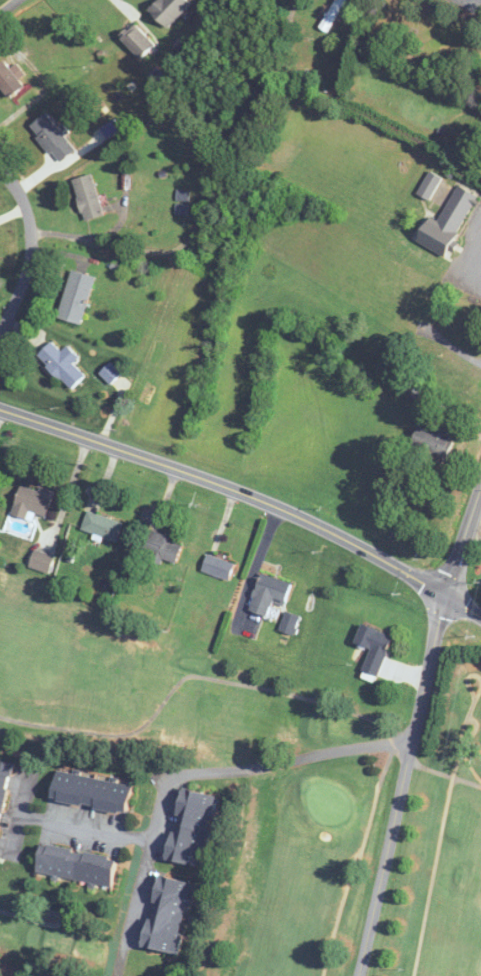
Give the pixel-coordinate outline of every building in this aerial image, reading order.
[(187,0),(159,0),(149,11),(167,28),(191,3),(187,0)] [(326,31),(347,1),(346,0),(337,0),(319,26),(326,31)] [(155,44),(134,23),(119,37),(140,59),(155,44)] [(24,85),(4,60),(0,63),(0,86),(9,97),(24,85)] [(76,150),(66,135),(68,134),(62,124),(57,127),(48,113),(31,125),(57,163),(76,150)] [(418,193),(429,199),(441,177),(430,171),(418,193)] [(73,179),(83,220),(103,215),(93,174),(73,179)] [(437,221),(456,233),(478,196),(458,185),(437,221)] [(57,318),(81,324),(95,276),(71,269),(57,318)] [(61,350),(51,341),(37,356),(71,390),(86,375),(74,363),(80,357),(67,345),(61,350)] [(100,373),(110,383),(121,373),(111,362),(100,373)] [(454,437),(419,423),(411,446),(445,459),(454,437)] [(20,486),(11,515),(26,519),(29,512),(47,517),(54,491),(40,487),(39,491),(20,486)] [(123,522),(88,511),(81,530),(117,541),(123,522)] [(183,544),(151,529),(141,550),(173,564),(183,544)] [(55,556),(34,549),(29,567),(49,573),(55,556)] [(235,564),(208,553),(201,570),(229,581),(235,564)] [(283,606),(290,582),(261,573),(249,611),(268,616),(272,603),(283,606)] [(393,635),(361,624),(355,642),(371,648),(361,676),(366,677),(367,675),(377,678),(393,635)] [(0,761),(0,824),(13,764),(0,761)] [(126,813),(131,783),(56,771),(51,800),(126,813)] [(217,797),(182,788),(165,860),(200,868),(217,797)] [(111,885),(115,856),(40,844),(36,873),(111,885)] [(141,945),(175,954),(193,884),(159,875),(141,945)]
